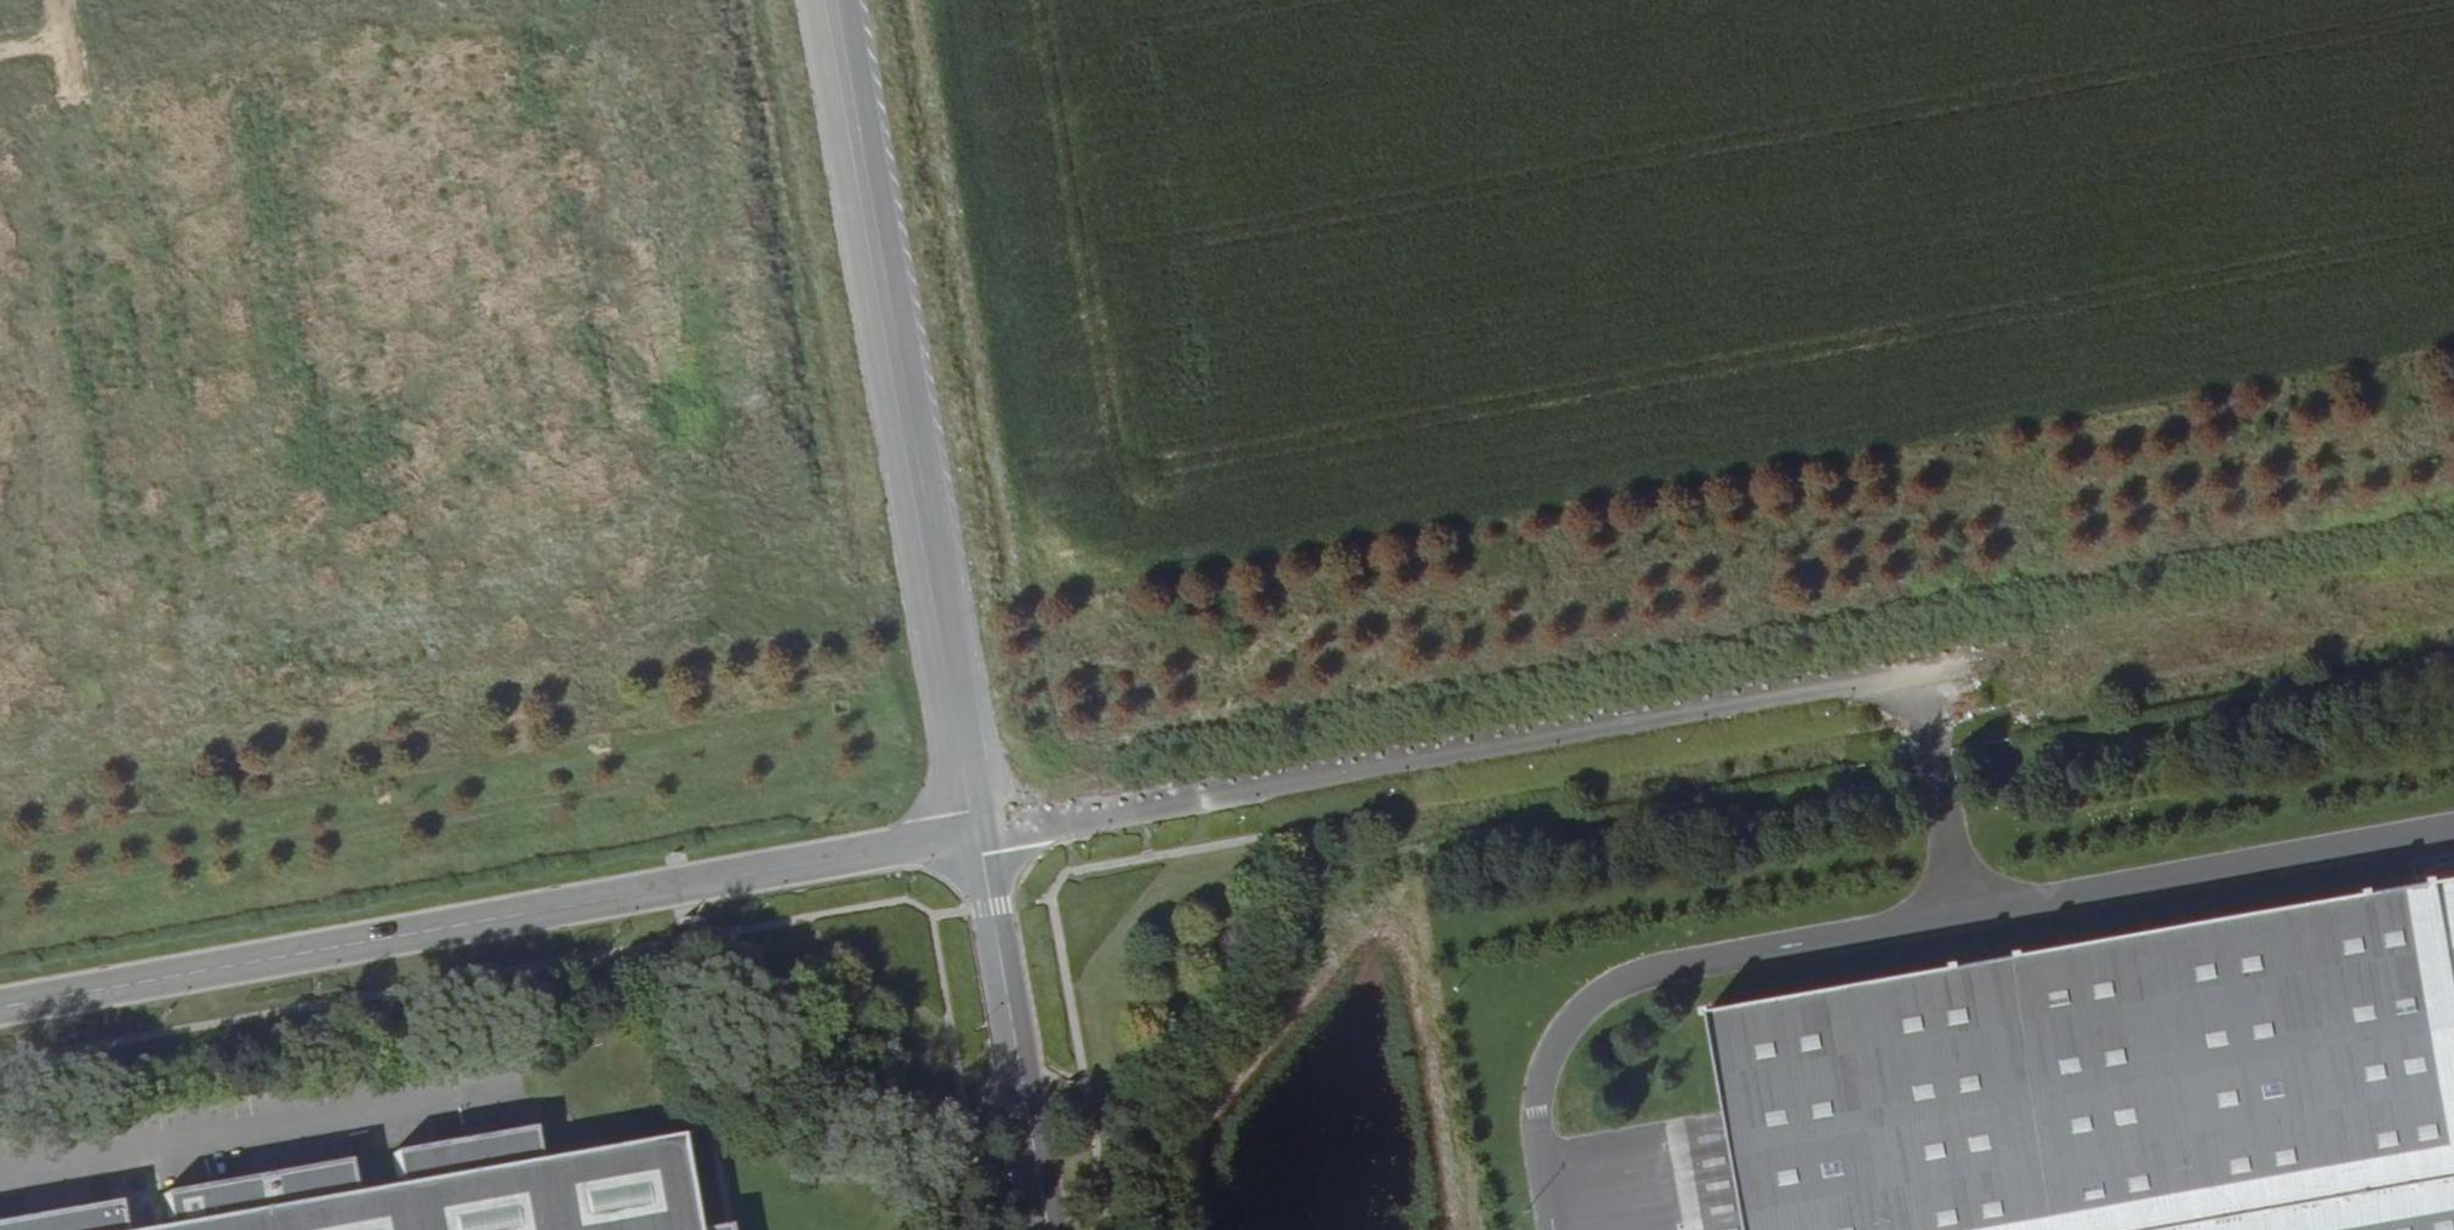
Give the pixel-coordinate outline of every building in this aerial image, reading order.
[(1713,1006),(1753,1229),(2453,1229),(2453,873),(1713,1006)] [(671,1141),(531,1165),(525,1133),(386,1156),(392,1190),(346,1197),(340,1164),(156,1198),(161,1229),(687,1229),(671,1141)] [(110,1199),(65,1208),(67,1213),(0,1225),(0,1229),(115,1229),(110,1199)]
